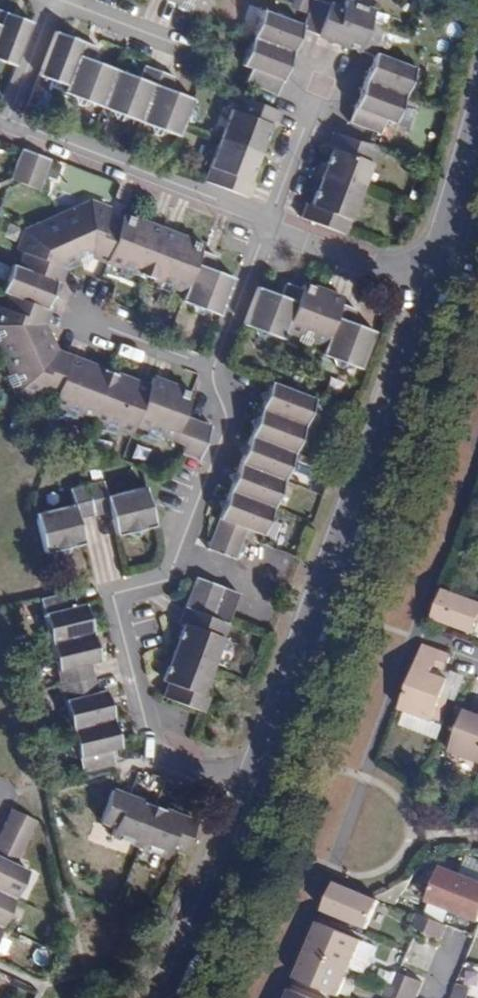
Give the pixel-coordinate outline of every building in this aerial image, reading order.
[(180,1),(195,7),(207,12),(211,0),(180,0),(180,1)] [(299,28),(314,34),(327,3),(318,0),(309,0),(301,23),(299,28)] [(314,34),(359,50),(370,20),(374,10),(346,0),(345,0),(342,9),(327,3),(314,34)] [(195,7),(180,1),(178,8),(192,14),(195,7)] [(290,54),(299,28),(301,23),(262,8),(251,38),(290,54)] [(3,61),(17,67),(35,22),(7,12),(0,30),(0,60),(3,61)] [(370,20),(359,50),(371,54),(362,78),(406,95),(416,67),(377,53),(386,26),(370,20)] [(41,76),(55,81),(68,86),(85,43),(58,32),(41,76)] [(274,96),(290,54),(251,38),(242,64),(249,68),(243,84),(251,87),(274,96)] [(68,86),(65,93),(75,97),(94,105),(104,108),(118,71),(94,62),(100,49),(85,43),(68,86)] [(141,79),(118,71),(104,108),(116,113),(131,119),(141,123),(161,71),(146,66),(141,79)] [(151,127),(170,134),(179,137),(193,100),(172,92),(176,78),(161,71),(141,123),(151,127)] [(396,123),(406,95),(362,78),(346,119),(373,130),(383,133),(388,120),(396,123)] [(68,86),(55,81),(53,89),(65,93),(68,86)] [(94,105),(75,97),(78,106),(88,110),(94,105)] [(258,138),(263,139),(268,127),(273,129),(278,114),(245,102),(234,98),(219,139),(253,151),(258,138)] [(125,124),(131,119),(116,113),(117,121),(125,124)] [(163,139),(170,134),(151,127),(153,135),(163,139)] [(328,178),(363,192),(375,162),(365,159),(370,146),(368,144),(334,131),(328,146),(332,148),(327,163),(333,166),(328,178)] [(258,154),(263,139),(258,138),(253,151),(258,154)] [(253,151),(219,139),(203,180),(248,198),(253,184),(248,182),(253,167),(248,166),(253,151)] [(365,159),(375,162),(379,149),(370,146),(365,159)] [(24,150),(12,179),(40,190),(52,161),(24,150)] [(253,167),(258,154),(253,151),(248,166),(253,167)] [(322,176),(328,178),(333,166),(327,163),(322,176)] [(322,176),(317,191),(322,193),(328,178),(322,176)] [(342,217),(353,221),(363,192),(328,178),(322,193),(317,191),(311,205),(307,204),(301,218),(337,231),(342,217)] [(108,257),(121,225),(108,220),(111,212),(90,204),(58,217),(78,264),(90,259),(93,259),(95,252),(108,257)] [(78,264),(58,217),(28,231),(20,251),(26,255),(20,267),(54,281),(58,270),(66,270),(67,268),(78,264)] [(147,279),(161,240),(146,234),(149,226),(125,217),(121,225),(108,257),(106,264),(120,269),(134,274),(147,279)] [(347,235),(353,221),(342,217),(337,231),(347,235)] [(146,234),(161,240),(164,232),(149,226),(146,234)] [(177,247),(179,238),(164,232),(161,240),(177,247)] [(185,294),(202,252),(203,247),(179,238),(177,247),(161,240),(147,279),(159,284),(172,289),(185,294)] [(106,264),(108,257),(95,252),(93,259),(106,264)] [(216,258),(202,252),(185,294),(182,303),(193,308),(208,313),(219,318),(234,278),(212,270),(216,258)] [(90,259),(78,264),(81,269),(89,266),(90,259)] [(81,269),(78,264),(67,268),(66,270),(68,274),(71,274),(81,269)] [(54,281),(20,267),(14,266),(4,293),(10,296),(41,308),(47,310),(58,282),(54,281)] [(134,274),(120,269),(118,275),(131,279),(134,274)] [(58,270),(54,281),(58,282),(61,284),(66,270),(58,270)] [(310,351),(322,355),(340,306),(327,301),(329,292),(303,282),(301,289),(281,340),(296,345),(310,351)] [(170,295),(172,289),(159,284),(157,291),(170,295)] [(271,336),(281,340),(301,289),(285,284),(281,296),(258,287),(244,326),(253,329),(271,336)] [(340,306),(341,304),(343,298),(329,292),(327,301),(340,306)] [(10,296),(4,311),(0,308),(0,347),(5,359),(50,338),(44,325),(35,322),(41,308),(10,296)] [(333,360),(350,366),(361,370),(375,331),(353,323),(357,309),(341,304),(340,306),(322,355),(333,360)] [(47,310),(41,308),(35,322),(44,325),(50,311),(47,310)] [(203,318),(208,313),(193,308),(194,315),(203,318)] [(263,341),(271,336),(253,329),(255,338),(263,341)] [(13,375),(18,386),(20,392),(55,405),(69,369),(54,363),(58,356),(50,338),(5,359),(13,375)] [(307,358),(310,351),(296,345),(294,353),(307,358)] [(54,363),(69,369),(70,366),(72,361),(58,356),(54,363)] [(343,370),(350,366),(333,360),(335,367),(343,370)] [(82,370),(85,366),(72,361),(70,366),(74,368),(82,370)] [(69,369),(55,405),(67,410),(81,415),(95,420),(111,375),(85,366),(82,370),(74,368),(70,366),(69,369)] [(10,389),(18,386),(13,375),(6,379),(10,389)] [(108,425),(121,430),(134,435),(137,426),(148,396),(135,392),(137,385),(111,375),(95,420),(108,425)] [(167,394),(170,387),(154,380),(151,388),(167,394)] [(270,380),(260,409),(306,425),(316,396),(270,380)] [(135,392),(148,396),(151,390),(137,385),(135,392)] [(148,396),(137,426),(149,431),(162,436),(176,441),(179,432),(185,417),(192,396),(170,387),(167,394),(151,388),(151,390),(148,396)] [(260,409),(251,437),(296,453),(306,425),(260,409)] [(81,415),(67,410),(65,417),(79,422),(81,415)] [(185,417),(179,432),(192,438),(208,443),(214,428),(185,417)] [(117,438),(121,430),(108,425),(105,434),(117,438)] [(162,436),(149,431),(148,438),(159,443),(162,436)] [(179,432),(176,441),(188,446),(192,438),(179,432)] [(251,437),(241,464),(287,480),(296,453),(251,437)] [(192,438),(188,446),(185,458),(201,463),(208,443),(192,438)] [(241,464),(232,491),(277,508),(287,480),(241,464)] [(88,487),(95,518),(107,515),(115,538),(126,535),(144,530),(155,528),(146,488),(106,497),(102,484),(88,487)] [(56,553),(74,548),(85,546),(79,521),(95,518),(88,487),(70,491),(73,505),(35,515),(45,555),(56,553)] [(232,491),(222,521),(253,532),(267,537),(277,508),(232,491)] [(253,532),(222,521),(211,551),(242,562),(253,532)] [(144,530),(126,535),(133,541),(140,540),(144,530)] [(71,556),(74,548),(56,553),(64,558),(71,556)] [(232,628),(235,619),(243,596),(201,582),(191,614),(223,625),(232,628)] [(433,618),(475,633),(476,630),(477,625),(477,601),(444,589),(433,618)] [(39,601),(49,644),(91,634),(84,606),(75,607),(72,595),(39,601)] [(184,658),(218,671),(228,640),(219,638),(223,625),(191,614),(190,613),(185,626),(188,627),(183,641),(189,643),(184,658)] [(219,638),(228,640),(232,628),(223,625),(219,638)] [(49,644),(59,686),(92,679),(89,665),(98,662),(91,634),(49,644)] [(178,656),(184,658),(189,643),(183,641),(178,656)] [(421,651),(399,713),(434,726),(436,721),(443,701),(445,698),(450,683),(432,676),(434,671),(445,675),(449,661),(421,651)] [(178,656),(174,670),(179,672),(184,658),(178,656)] [(167,701),(202,713),(206,697),(208,699),(218,671),(184,658),(179,672),(174,670),(169,685),(171,686),(167,701)] [(445,698),(455,702),(456,699),(463,682),(454,679),(445,675),(434,671),(432,676),(450,683),(445,698)] [(59,686),(70,731),(110,722),(103,692),(96,693),(92,679),(59,686)] [(206,697),(202,713),(208,715),(213,700),(208,699),(206,697)] [(443,701),(436,721),(441,723),(449,703),(443,701)] [(477,763),(477,716),(467,712),(452,752),(477,763)] [(110,722),(70,731),(80,776),(113,769),(109,754),(117,752),(110,722)] [(108,840),(138,851),(153,807),(111,791),(99,826),(110,830),(108,840)] [(153,807),(138,851),(163,861),(168,853),(182,857),(194,822),(153,807)] [(0,834),(0,863),(14,869),(34,825),(10,814),(0,834)] [(11,902),(24,874),(14,869),(0,863),(0,897),(11,902)] [(477,920),(477,882),(439,867),(427,901),(477,920)] [(379,901),(334,883),(323,911),(366,929),(379,901)] [(11,902),(0,897),(0,925),(11,902)] [(447,926),(417,913),(412,927),(441,939),(447,926)] [(362,940),(318,922),(307,949),(351,968),(362,940)] [(302,962),(295,977),(339,996),(351,968),(307,949),(302,962)] [(423,983),(393,970),(388,983),(418,995),(423,983)] [(418,995),(388,983),(382,995),(388,997),(417,997),(418,995)] [(287,997),(312,997),(291,989),(287,997)]
